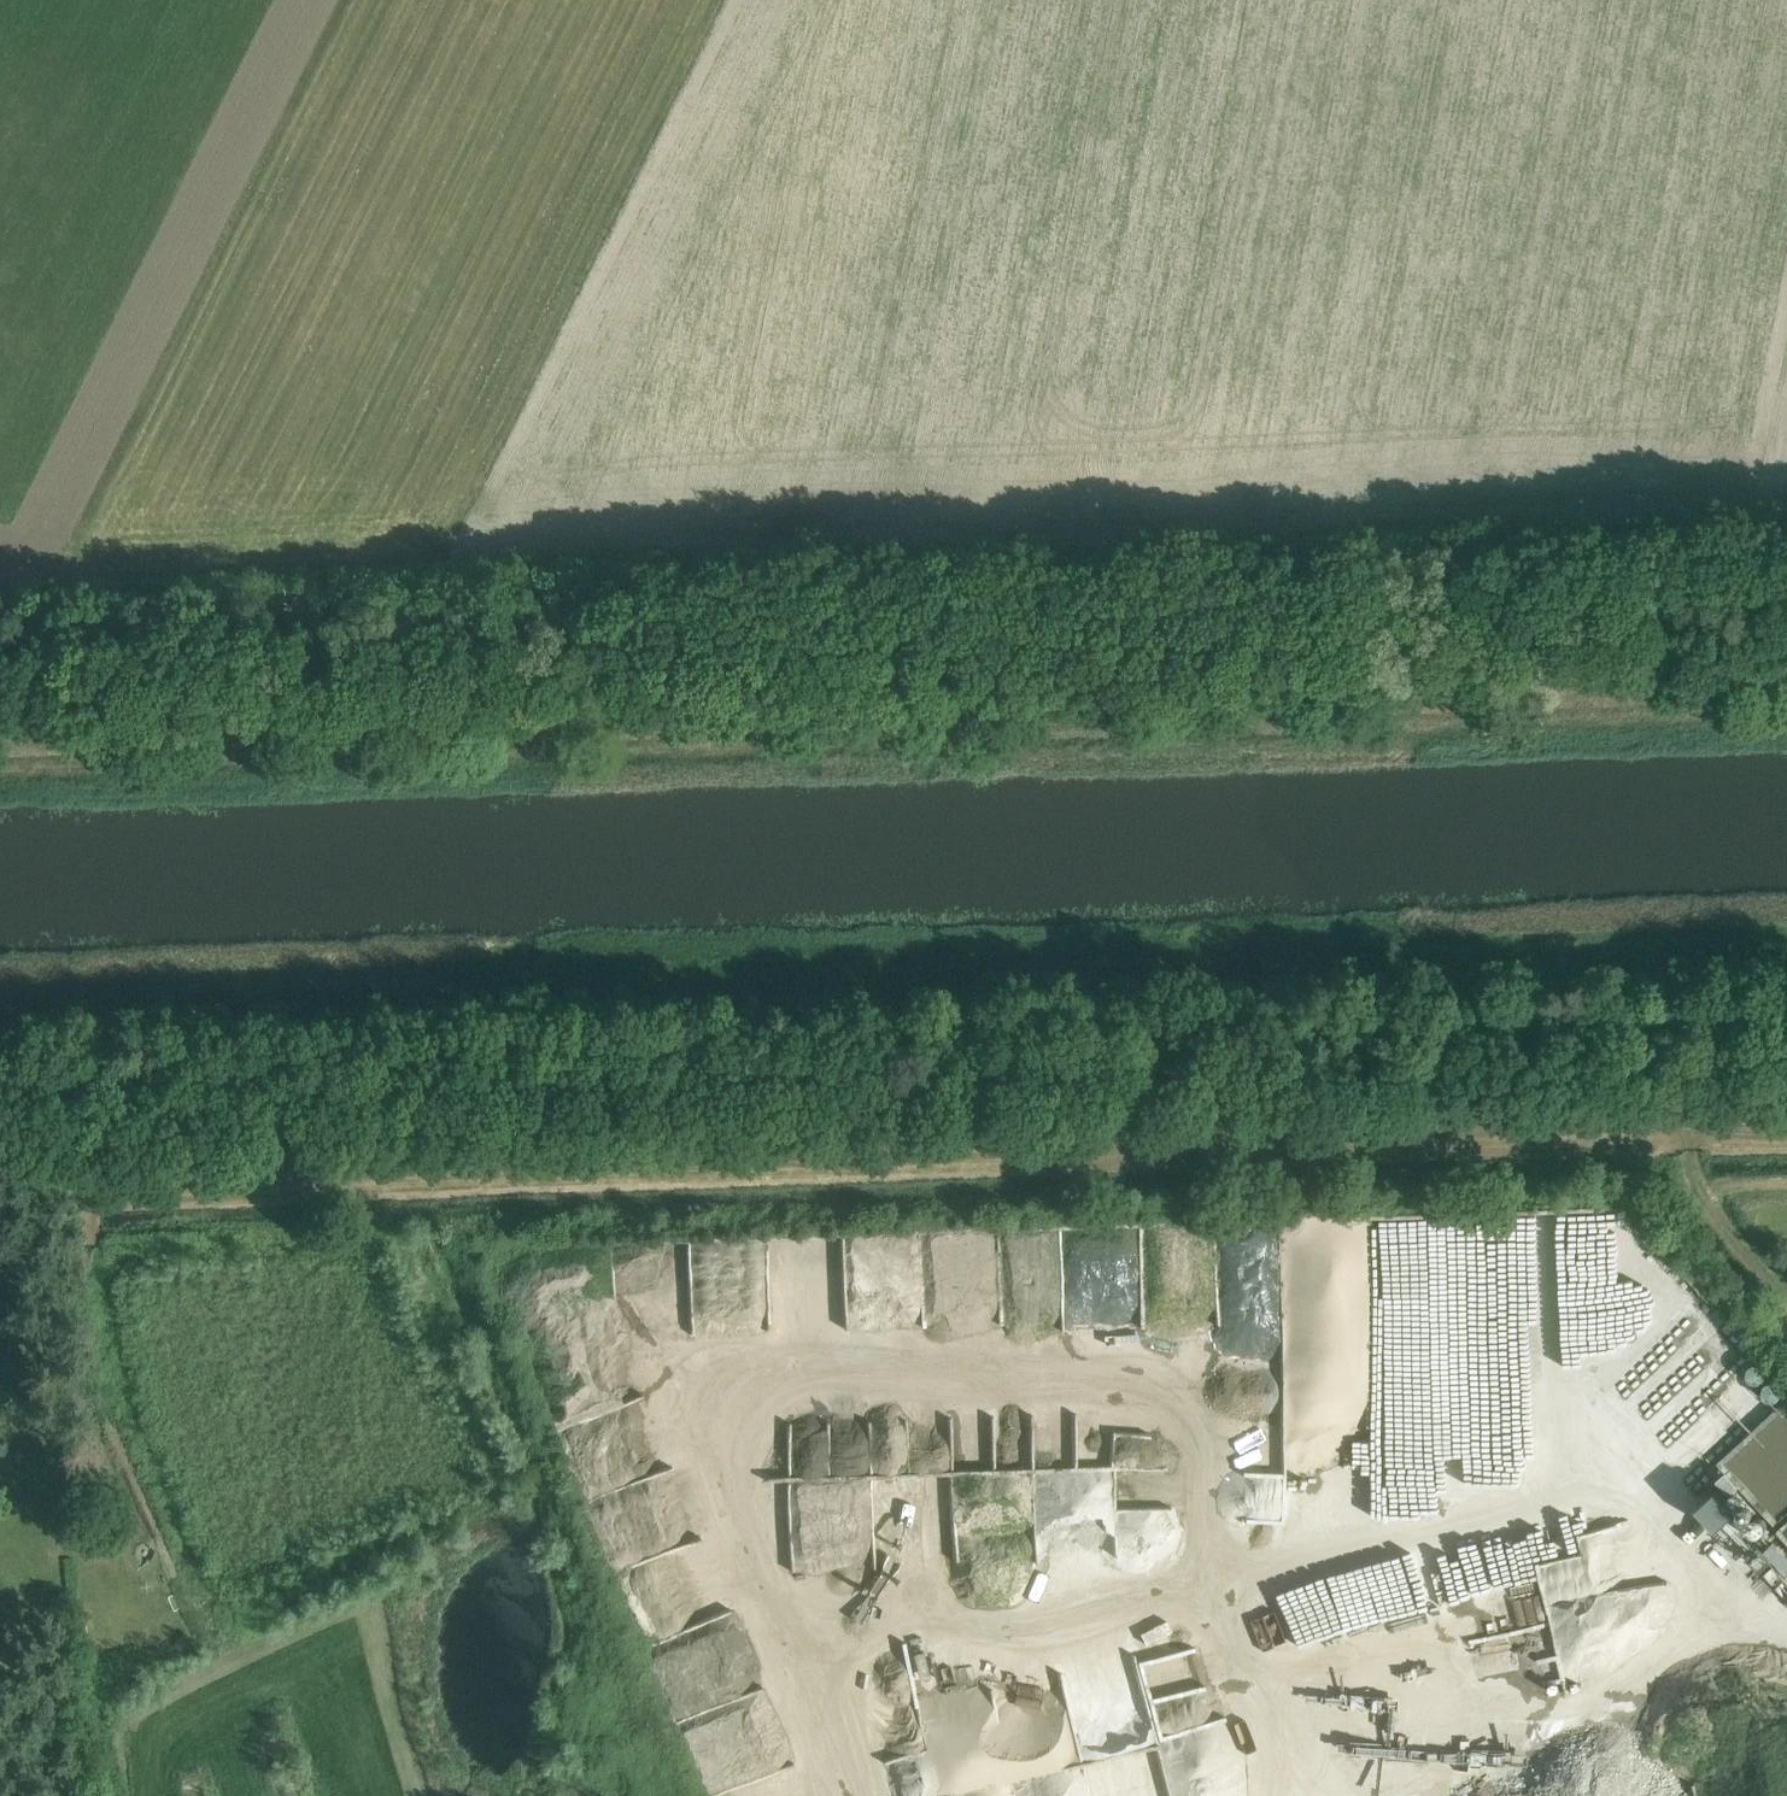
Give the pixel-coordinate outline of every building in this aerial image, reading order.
[(882,1757),(887,1795),(940,1795),(934,1750),(882,1757)]
